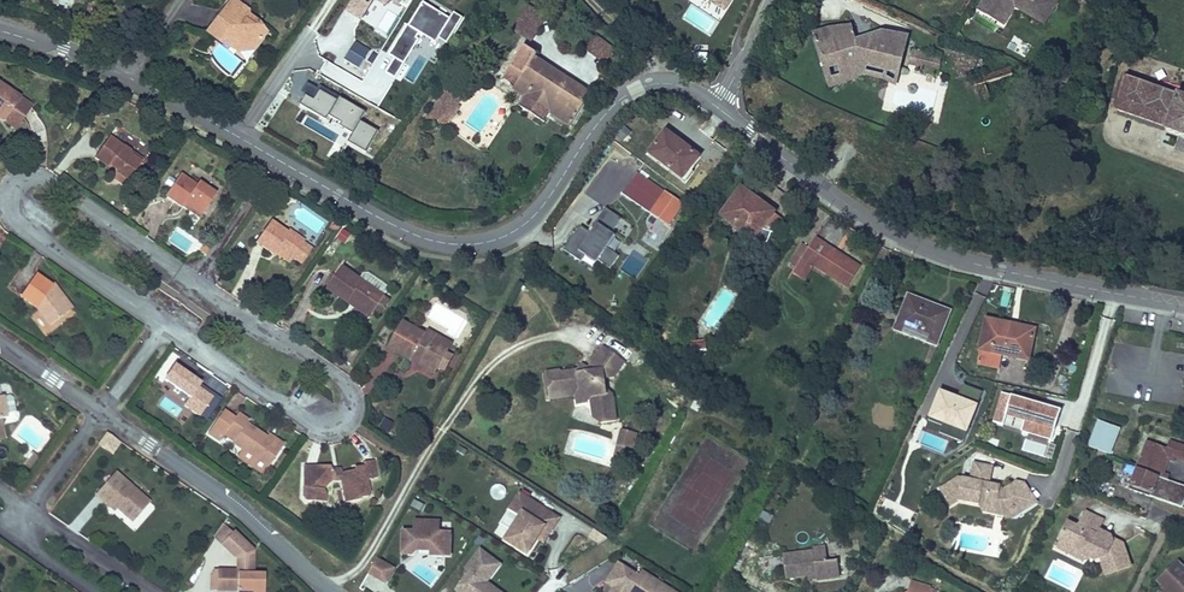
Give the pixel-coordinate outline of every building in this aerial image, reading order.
[(235,8),(236,4),(229,0),(221,0),(219,2),(234,11),(235,8)] [(347,13),(355,18),(356,16),(362,19),(374,1),(386,8),(390,1),(398,6),(402,0),(355,0),(347,13)] [(979,11),(984,0),(980,0),(976,9),(979,11)] [(979,11),(991,17),(996,5),(1006,11),(1011,3),(1012,0),(984,0),(979,11)] [(1042,15),(1014,0),(1012,0),(1011,3),(1040,18),(1042,15)] [(1042,15),(1050,0),(1014,0),(1042,15)] [(253,19),(235,8),(234,11),(219,2),(200,32),(214,41),(217,36),(234,48),(240,40),(249,46),(260,28),(251,22),(253,19)] [(515,30),(534,39),(545,12),(528,3),(515,30)] [(463,20),(454,15),(451,21),(424,5),(409,29),(412,31),(407,37),(405,35),(390,60),(395,63),(386,76),(395,82),(427,37),(438,45),(440,41),(448,46),(463,20)] [(996,5),(991,17),(1001,22),(1006,11),(996,5)] [(976,12),(972,19),(997,33),(1001,26),(976,12)] [(830,35),(851,32),(850,26),(812,29),(816,47),(831,44),(830,35)] [(877,30),(857,42),(867,44),(868,41),(902,48),(905,37),(877,30)] [(867,44),(857,42),(853,42),(851,32),(830,35),(831,44),(816,47),(819,62),(834,59),(835,69),(859,66),(896,75),(902,48),(868,41),(867,44)] [(587,48),(603,61),(614,47),(598,33),(587,48)] [(360,39),(354,48),(367,57),(373,48),(360,39)] [(1015,39),(1008,47),(1021,59),(1028,50),(1015,39)] [(908,60),(937,65),(940,53),(911,47),(908,60)] [(354,48),(348,57),(361,66),(367,57),(354,48)] [(527,94),(551,110),(571,123),(590,91),(523,49),(504,80),(527,94)] [(376,50),(371,59),(376,62),(382,53),(376,50)] [(892,89),(896,75),(859,66),(835,69),(834,59),(819,62),(823,87),(838,85),(837,81),(864,77),(881,81),(892,89)] [(980,79),(983,87),(1006,79),(1003,71),(980,79)] [(1182,95),(1124,76),(1113,109),(1164,126),(1163,130),(1177,134),(1172,149),(1183,153),(1183,89),(1182,95)] [(980,79),(970,82),(972,91),(983,87),(980,79)] [(24,115),(32,102),(0,81),(0,118),(9,124),(18,110),(24,115)] [(311,106),(319,93),(306,85),(298,98),(311,106)] [(321,89),(319,93),(337,103),(339,100),(321,89)] [(458,102),(445,91),(439,100),(444,104),(453,110),(455,108),(458,102)] [(348,145),(365,115),(339,100),(337,103),(319,93),(311,106),(303,101),(299,108),(325,123),(328,118),(338,124),(337,126),(342,129),(336,138),(348,145)] [(545,120),(551,110),(527,94),(521,105),(545,120)] [(433,125),(449,125),(458,111),(455,108),(453,110),(444,104),(435,117),(430,114),(424,123),(428,126),(433,125)] [(16,128),(24,115),(18,110),(9,124),(16,128)] [(304,118),(300,116),(295,125),(298,127),(304,118)] [(648,151),(678,176),(695,154),(664,128),(648,151)] [(123,182),(137,161),(126,153),(128,149),(105,134),(89,157),(110,172),(123,182)] [(126,153),(137,161),(140,158),(128,149),(126,153)] [(159,195),(177,206),(181,200),(199,212),(212,192),(194,180),(192,183),(174,171),(159,195)] [(120,187),(123,182),(110,172),(106,178),(120,187)] [(721,213),(751,238),(771,211),(740,186),(721,213)] [(648,215),(663,226),(679,202),(663,191),(648,215)] [(181,200),(177,206),(194,218),(199,212),(181,200)] [(589,231),(580,224),(562,248),(581,261),(586,254),(594,260),(595,259),(609,269),(619,255),(605,245),(614,232),(612,230),(621,218),(604,205),(591,225),(593,226),(589,231)] [(289,256),(300,240),(301,238),(285,226),(281,230),(265,218),(250,242),(266,253),(269,250),(272,245),(289,256)] [(815,255),(812,259),(844,281),(856,264),(847,258),(844,261),(831,252),(833,248),(814,233),(808,242),(802,237),(790,254),(797,260),(805,247),(815,255)] [(308,246),(300,240),(289,256),(297,262),(308,246)] [(285,261),(289,256),(272,245),(269,250),(285,261)] [(801,277),(812,259),(815,255),(805,247),(797,260),(791,269),(801,277)] [(844,261),(847,258),(833,248),(831,252),(844,261)] [(367,305),(377,290),(353,272),(335,260),(327,272),(319,284),(338,297),(342,291),(365,308),(367,305)] [(353,272),(377,290),(380,285),(380,281),(378,278),(365,270),(361,268),(358,268),(356,268),(353,272)] [(319,284),(327,272),(324,270),(316,282),(319,284)] [(46,288),(49,286),(33,275),(19,295),(35,307),(45,325),(65,313),(53,291),(49,294),(46,288)] [(52,283),(49,286),(46,288),(49,294),(53,291),(65,313),(68,310),(52,283)] [(382,294),(377,290),(367,305),(373,309),(382,294)] [(361,313),(365,308),(342,291),(338,297),(361,313)] [(904,296),(889,330),(933,348),(947,313),(904,296)] [(1002,353),(1030,359),(1037,325),(984,314),(977,348),(979,348),(976,364),(999,368),(1002,353)] [(430,336),(433,330),(422,324),(419,328),(397,316),(383,344),(405,356),(409,349),(434,364),(435,361),(443,348),(444,345),(430,336)] [(448,339),(433,330),(430,336),(444,345),(448,339)] [(1162,349),(1183,351),(1183,337),(1163,335),(1162,349)] [(689,345),(691,355),(707,352),(705,342),(689,345)] [(600,344),(584,366),(581,370),(574,368),(559,368),(556,365),(542,365),(542,386),(573,388),(582,392),(581,403),(581,406),(588,407),(587,423),(602,424),(613,395),(602,386),(601,375),(611,374),(621,359),(600,344)] [(449,352),(443,348),(435,361),(442,365),(449,352)] [(409,349),(405,356),(431,370),(434,364),(409,349)] [(581,370),(584,366),(579,362),(574,368),(581,370)] [(169,380),(147,414),(171,430),(193,395),(169,380)] [(982,387),(962,380),(957,393),(934,385),(923,414),(936,419),(933,427),(962,438),(982,387)] [(573,388),(542,386),(541,392),(567,393),(567,402),(581,403),(582,392),(573,388)] [(1059,404),(1001,388),(993,417),(1051,433),(1059,404)] [(701,399),(695,394),(687,406),(695,411),(701,399)] [(1,413),(11,411),(8,395),(0,396),(0,407),(1,413)] [(211,437),(216,432),(218,427),(229,435),(227,439),(225,441),(239,451),(263,466),(275,446),(259,436),(239,422),(241,418),(230,410),(226,416),(216,408),(201,430),(211,437)] [(936,419),(923,414),(920,421),(933,427),(936,419)] [(389,433),(395,424),(384,417),(378,427),(389,433)] [(1083,445),(1104,453),(1113,427),(1093,419),(1083,445)] [(119,437),(104,427),(96,440),(110,450),(119,437)] [(218,427),(216,432),(227,439),(229,435),(218,427)] [(262,430),(259,436),(275,446),(278,442),(262,430)] [(629,467),(638,434),(621,430),(612,463),(629,467)] [(1148,494),(1178,504),(1183,485),(1163,477),(1156,475),(1157,471),(1161,458),(1163,453),(1171,456),(1174,456),(1177,445),(1165,441),(1163,445),(1143,439),(1125,487),(1148,494)] [(1177,445),(1174,456),(1183,459),(1183,447),(1177,445)] [(21,459),(28,465),(36,452),(29,447),(21,459)] [(263,466),(239,451),(235,458),(258,473),(263,466)] [(1170,461),(1171,456),(1163,453),(1161,458),(1170,461)] [(351,471),(338,473),(327,473),(325,466),(325,464),(314,464),(307,474),(306,487),(297,485),(296,496),(301,502),(321,504),(322,496),(318,491),(326,481),(336,481),(338,489),(345,488),(348,500),(364,496),(369,491),(366,479),(374,477),(370,457),(360,460),(360,464),(351,467),(351,471)] [(985,478),(988,463),(968,459),(965,474),(985,478)] [(307,474),(314,464),(298,464),(297,485),(306,487),(307,474)] [(93,491),(104,501),(106,496),(114,504),(131,519),(148,499),(111,468),(93,491)] [(1000,487),(998,483),(987,486),(986,478),(985,478),(965,474),(955,471),(936,483),(946,502),(956,496),(980,501),(981,499),(994,502),(998,511),(1009,506),(1012,513),(1033,501),(1022,481),(1013,479),(1000,487)] [(501,484),(490,489),(495,500),(506,495),(501,484)] [(341,501),(348,500),(345,488),(338,489),(341,501)] [(548,536),(560,518),(520,493),(509,510),(521,517),(506,540),(528,554),(538,538),(542,532),(548,536)] [(106,496),(104,501),(111,507),(114,504),(106,496)] [(427,505),(415,498),(411,506),(423,513),(427,505)] [(1007,516),(1012,513),(1009,506),(998,511),(994,502),(981,499),(980,501),(979,509),(1007,516)] [(1065,548),(1082,556),(1091,559),(1097,559),(1101,574),(1127,567),(1120,542),(1107,536),(1106,538),(1095,533),(1097,528),(1101,519),(1083,510),(1076,525),(1059,529),(1065,548)] [(770,525),(773,516),(762,511),(759,520),(770,525)] [(1063,519),(1059,529),(1076,525),(1063,519)] [(225,527),(217,521),(208,534),(216,541),(225,527)] [(450,556),(451,533),(439,533),(440,522),(416,521),(416,532),(404,532),(403,554),(413,554),(418,550),(431,551),(431,555),(450,556)] [(225,527),(216,541),(232,552),(248,543),(225,527)] [(1106,538),(1107,536),(1108,533),(1097,528),(1095,533),(1106,538)] [(1080,559),(1082,556),(1065,548),(1059,529),(1051,546),(1080,559)] [(544,542),(548,536),(542,532),(538,538),(544,542)] [(248,543),(232,552),(233,562),(233,565),(240,566),(248,566),(248,543)] [(814,567),(815,578),(838,575),(835,558),(825,559),(824,552),(823,543),(811,544),(811,548),(780,551),(783,574),(806,572),(806,567),(814,567)] [(488,583),(501,565),(481,550),(467,570),(471,573),(457,591),(458,591),(500,591),(488,583)] [(825,559),(835,558),(834,551),(824,552),(825,559)] [(638,566),(635,571),(614,559),(605,574),(613,578),(609,584),(604,591),(622,591),(627,591),(628,591),(676,591),(677,591),(638,566)] [(397,571),(378,560),(370,574),(389,585),(397,571)] [(233,562),(213,561),(213,583),(233,584),(233,591),(249,591),(250,587),(261,587),(262,567),(248,566),(240,566),(240,570),(233,570),(233,565),(233,562)] [(1160,585),(1167,591),(1183,591),(1183,571),(1174,561),(1154,579),(1160,585)] [(807,578),(815,578),(814,567),(806,567),(806,572),(807,578)] [(609,584),(613,578),(605,574),(602,579),(609,584)] [(937,588),(908,580),(905,590),(902,591),(936,591),(937,588)]
